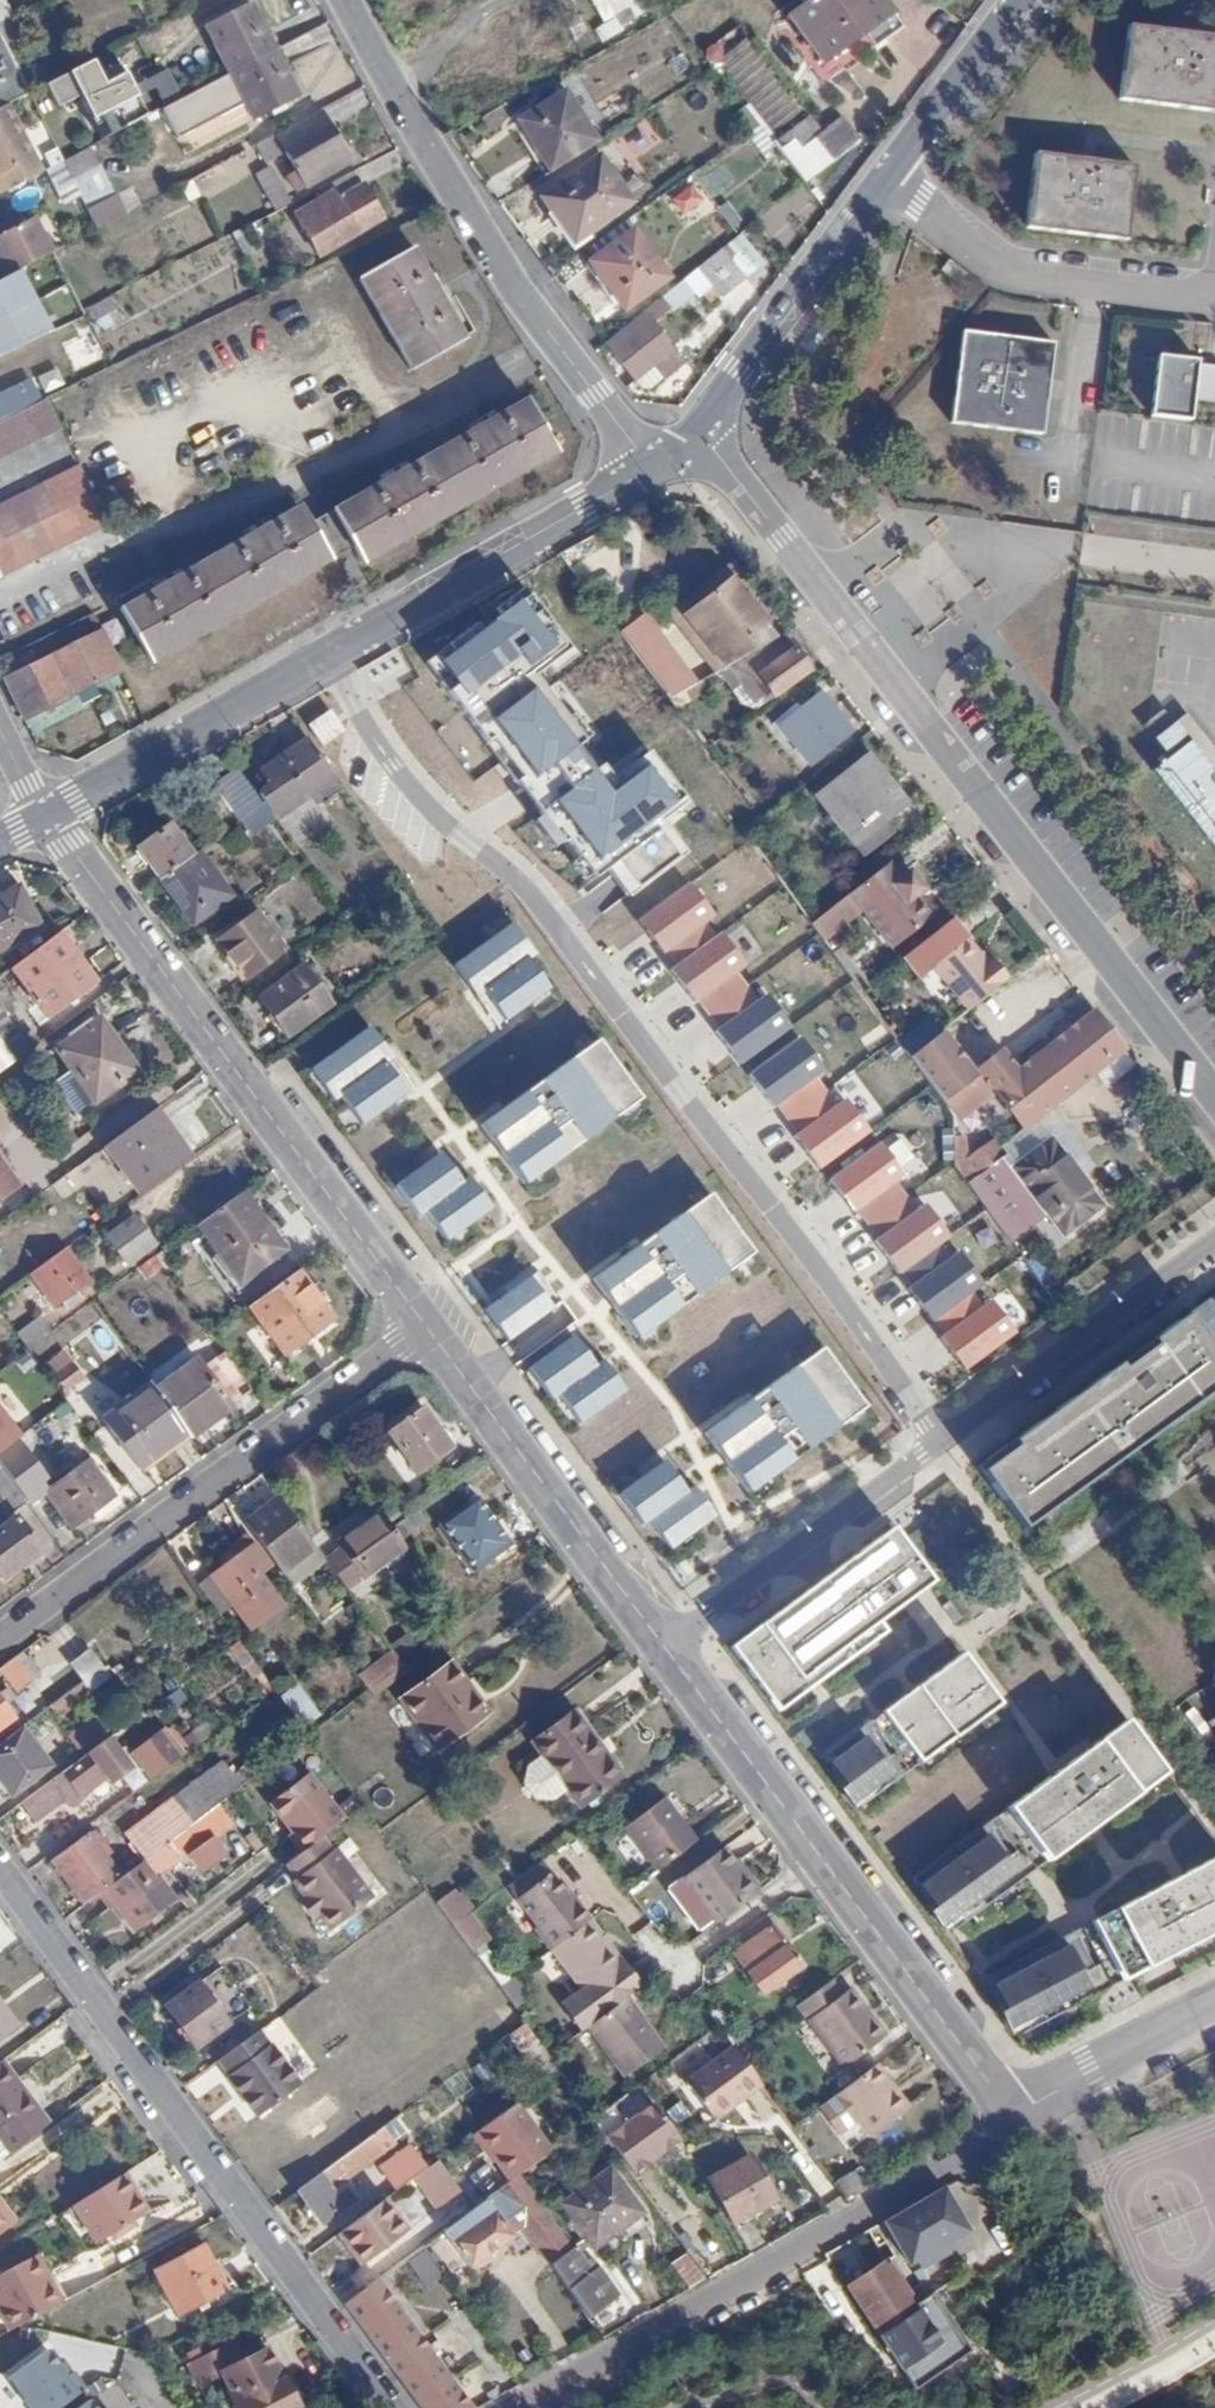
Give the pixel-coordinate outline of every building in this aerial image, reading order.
[(636,25),(625,0),(584,0),(602,40),(636,25)] [(792,4),(827,50),(874,14),(885,28),(901,15),(889,0),(798,0),(792,4)] [(228,72),(272,49),(249,5),(205,27),(228,72)] [(1130,29),(1121,103),(1214,115),(1214,39),(1130,29)] [(12,98),(26,92),(0,37),(0,104),(12,98)] [(769,129),(797,108),(743,38),(715,59),(769,129)] [(272,49),(228,72),(232,80),(185,105),(165,116),(179,143),(247,108),(252,121),(298,98),(272,49)] [(165,116),(185,105),(170,79),(133,97),(127,85),(105,96),(97,79),(72,92),(99,147),(165,116)] [(12,98),(0,104),(0,173),(39,152),(12,98)] [(549,98),(504,128),(539,179),(583,148),(549,98)] [(797,147),(793,150),(811,174),(840,152),(821,127),(827,121),(814,105),(783,130),(797,147)] [(320,109),(274,134),(300,184),(348,160),(320,109)] [(600,155),(545,195),(578,242),(634,202),(600,155)] [(1138,168),(1037,155),(1028,231),(1129,244),(1138,168)] [(193,198),(246,178),(240,162),(187,182),(193,198)] [(275,165),(259,173),(275,210),(291,203),(275,165)] [(316,252),(381,219),(359,176),(325,193),(329,202),(298,219),(316,252)] [(677,217),(701,202),(689,183),(665,197),(677,217)] [(122,189),(94,203),(104,222),(132,207),(122,189)] [(11,225),(6,208),(0,210),(0,228),(11,225)] [(7,274),(57,247),(39,213),(0,233),(0,246),(1,249),(0,250),(0,261),(7,274)] [(631,227),(588,259),(624,307),(667,275),(631,227)] [(414,246),(359,278),(412,369),(467,338),(414,246)] [(64,333),(33,272),(0,289),(0,365),(64,333)] [(661,299),(606,342),(637,380),(656,365),(676,349),(653,321),(667,309),(661,299)] [(1056,344),(966,331),(952,422),(1042,435),(1056,344)] [(656,365),(666,377),(685,361),(676,349),(656,365)] [(1152,415),(1191,420),(1193,398),(1214,400),(1214,362),(1158,356),(1152,415)] [(59,427),(44,397),(18,410),(0,419),(0,456),(59,427)] [(0,405),(0,419),(18,410),(13,399),(0,405)] [(519,404),(328,513),(358,565),(549,456),(519,404)] [(0,504),(0,576),(107,523),(78,465),(0,504)] [(293,511),(115,612),(145,665),(324,565),(293,511)] [(1085,515),(1079,565),(1214,582),(1214,531),(1085,515)] [(734,578),(690,611),(728,659),(768,638),(760,627),(768,620),(734,578)] [(568,645),(524,586),(496,607),(501,614),(482,628),(476,621),(447,643),(453,650),(440,660),(449,673),(440,679),(485,740),(490,737),(519,775),(514,779),(561,841),(564,838),(593,876),(615,860),(635,886),(676,856),(653,825),(686,801),(647,749),(612,776),(601,764),(593,769),(575,744),(581,739),(531,672),(568,645)] [(695,677),(643,608),(618,627),(668,692),(695,677)] [(106,630),(8,678),(28,721),(128,674),(106,630)] [(728,659),(713,667),(729,677),(745,699),(758,704),(760,703),(760,697),(759,695),(768,690),(772,696),(813,666),(808,660),(813,656),(804,642),(798,646),(786,630),(768,638),(728,659)] [(396,722),(411,737),(424,724),(406,708),(425,688),(392,656),(371,677),(407,711),(396,722)] [(818,691),(782,717),(810,755),(846,729),(818,691)] [(332,706),(311,720),(324,739),(345,725),(332,706)] [(247,779),(274,817),(334,775),(307,737),(247,779)] [(842,851),(853,843),(856,848),(885,827),(880,820),(901,802),(854,738),(791,787),(842,851)] [(260,809),(231,769),(211,783),(241,823),(260,809)] [(137,849),(160,882),(192,860),(169,827),(137,849)] [(192,860),(160,882),(191,926),(231,899),(200,854),(192,860)] [(923,917),(907,896),(914,891),(901,871),(892,876),(883,864),(851,887),(891,940),(923,917)] [(639,920),(662,952),(713,914),(690,883),(639,920)] [(0,904),(0,954),(43,932),(23,892),(0,904)] [(986,956),(953,913),(902,952),(916,971),(932,959),(967,1005),(1006,975),(991,954),(986,956)] [(447,964),(469,994),(478,988),(528,951),(537,944),(515,915),(447,964)] [(283,957),(256,918),(218,944),(246,983),(283,957)] [(99,981),(61,930),(24,957),(62,1008),(99,981)] [(670,970),(693,1002),(744,964),(721,933),(670,970)] [(528,951),(478,988),(500,1018),(550,982),(528,951)] [(306,972),(262,1002),(289,1040),(332,1010),(306,972)] [(716,1029),(739,1060),(789,1023),(766,992),(716,1029)] [(968,1063),(1013,1121),(1124,1043),(1093,1004),(1014,1062),(998,1041),(968,1063)] [(96,1022),(57,1050),(94,1101),(133,1072),(96,1022)] [(309,1063),(332,1093),(340,1088),(382,1058),(388,1053),(368,1023),(309,1063)] [(937,1031),(907,1052),(938,1095),(968,1074),(937,1031)] [(593,1035),(476,1117),(520,1185),(639,1101),(593,1035)] [(750,1073),(773,1104),(824,1066),(800,1036),(750,1073)] [(382,1058),(340,1088),(359,1116),(404,1087),(382,1058)] [(795,1134),(818,1166),(869,1128),(846,1097),(795,1134)] [(155,1111),(106,1144),(138,1191),(187,1158),(155,1111)] [(983,1127),(958,1145),(975,1168),(1000,1150),(983,1127)] [(830,1178),(853,1209),(904,1171),(881,1141),(830,1178)] [(1041,1142),(1010,1166),(1059,1230),(1094,1203),(1057,1151),(1051,1154),(1041,1142)] [(393,1178),(415,1210),(424,1204),(466,1175),(442,1144),(393,1178)] [(21,1186),(0,1156),(0,1201),(21,1186)] [(466,1175),(424,1204),(448,1237),(497,1202),(474,1170),(466,1175)] [(704,1181),(585,1263),(635,1333),(754,1248),(704,1181)] [(238,1191),(193,1224),(236,1284),(281,1251),(238,1191)] [(876,1239),(899,1271),(950,1233),(926,1202),(876,1239)] [(132,1215),(104,1235),(123,1263),(152,1243),(132,1215)] [(60,1247),(27,1271),(52,1307),(86,1283),(60,1247)] [(170,1248),(142,1269),(150,1280),(178,1259),(170,1248)] [(910,1286),(933,1317),(984,1279),(961,1249),(910,1286)] [(504,1333),(557,1297),(535,1266),(483,1302),(504,1333)] [(329,1318),(294,1271),(248,1305),(282,1352),(329,1318)] [(1022,1514),(1214,1374),(1214,1293),(1193,1309),(1189,1304),(978,1456),(1022,1514)] [(943,1336),(966,1367),(1016,1329),(993,1298),(943,1336)] [(38,1314),(15,1331),(25,1345),(48,1328),(38,1314)] [(521,1362),(546,1396),(554,1391),(602,1357),(577,1324),(521,1362)] [(700,1424),(746,1495),(862,1411),(815,1343),(700,1424)] [(66,1349),(48,1363),(68,1390),(86,1376),(66,1349)] [(232,1352),(214,1360),(234,1404),(253,1396),(232,1352)] [(602,1357),(554,1391),(578,1424),(634,1385),(610,1352),(602,1357)] [(195,1358),(154,1388),(186,1432),(210,1415),(212,1418),(230,1405),(195,1358)] [(136,1467),(186,1432),(154,1388),(150,1383),(101,1419),(136,1467)] [(412,1403),(379,1427),(410,1467),(442,1443),(412,1403)] [(0,1451),(0,1464),(27,1499),(28,1501),(45,1489),(46,1488),(11,1442),(0,1451)] [(614,1490),(636,1522),(645,1516),(692,1483),(670,1452),(614,1490)] [(46,1488),(45,1489),(70,1523),(110,1493),(85,1460),(46,1488)] [(0,1464),(0,1505),(7,1514),(27,1499),(0,1464)] [(692,1483),(645,1516),(666,1546),(719,1508),(698,1479),(692,1483)] [(470,1490),(431,1520),(468,1567),(506,1538),(470,1490)] [(314,1543),(279,1494),(246,1518),(281,1567),(314,1543)] [(229,1495),(212,1509),(215,1513),(233,1500),(229,1495)] [(942,1573),(894,1506),(721,1632),(773,1699),(942,1573)] [(325,1558),(345,1586),(403,1545),(378,1510),(334,1542),(339,1548),(325,1558)] [(0,1525),(0,1571),(39,1543),(18,1513),(0,1525)] [(255,1538),(211,1571),(254,1633),(289,1603),(263,1569),(273,1562),(255,1538)] [(288,1585),(319,1561),(309,1547),(277,1571),(288,1585)] [(930,1639),(949,1625),(926,1594),(907,1609),(930,1639)] [(998,1710),(949,1643),(864,1705),(913,1771),(998,1710)] [(106,1675),(86,1647),(65,1662),(84,1690),(106,1675)] [(386,1648),(353,1673),(370,1696),(403,1671),(386,1648)] [(20,1651),(0,1666),(0,1681),(2,1680),(14,1696),(38,1678),(20,1651)] [(446,1658),(395,1695),(432,1744),(482,1707),(446,1658)] [(298,1726),(316,1714),(294,1681),(276,1694),(298,1726)] [(10,1697),(4,1689),(0,1691),(0,1705),(10,1697)] [(11,1721),(0,1705),(0,1729),(11,1721)] [(614,1772),(569,1707),(528,1736),(573,1801),(614,1772)] [(1046,1863),(1166,1770),(1120,1709),(996,1794),(1046,1863)] [(66,1733),(81,1754),(106,1736),(91,1716),(66,1733)] [(856,1722),(811,1753),(844,1800),(889,1770),(856,1722)] [(16,1729),(0,1741),(0,1787),(4,1793),(43,1766),(16,1729)] [(169,1731),(132,1756),(148,1779),(185,1754),(169,1731)] [(126,1767),(116,1755),(118,1753),(106,1736),(81,1754),(18,1801),(30,1818),(70,1788),(75,1795),(88,1786),(83,1779),(96,1769),(106,1782),(126,1767)] [(221,1765),(123,1839),(140,1861),(147,1856),(217,1802),(237,1787),(221,1765)] [(341,1816),(306,1771),(267,1801),(287,1825),(283,1828),(299,1848),(319,1834),(341,1816)] [(658,1795),(622,1822),(653,1864),(689,1837),(658,1795)] [(192,1850),(205,1867),(226,1850),(214,1833),(231,1820),(217,1802),(147,1856),(161,1874),(192,1850)] [(1032,1876),(990,1817),(910,1874),(952,1932),(1032,1876)] [(1150,1823),(1148,1820),(1060,1861),(1078,1901),(1170,1858),(1153,1822),(1150,1823)] [(96,1832),(53,1862),(81,1903),(117,1876),(105,1859),(113,1854),(96,1832)] [(299,1848),(284,1860),(295,1876),(292,1878),(328,1925),(370,1893),(332,1843),(328,1846),(319,1834),(299,1848)] [(1214,1940),(1214,1864),(1204,1844),(1088,1909),(1132,1986),(1214,1940)] [(721,1847),(679,1878),(710,1920),(752,1890),(721,1847)] [(161,1874),(147,1856),(140,1861),(105,1890),(138,1932),(180,1898),(161,1874)] [(511,1886),(535,1920),(532,1923),(546,1943),(588,1913),(576,1897),(569,1896),(543,1863),(511,1886)] [(468,1951),(488,1937),(453,1886),(433,1900),(468,1951)] [(622,1993),(640,1981),(588,1913),(546,1943),(579,1989),(560,2002),(578,2025),(582,2022),(622,1993)] [(797,1962),(763,1913),(729,1938),(735,1947),(730,1951),(756,1990),(797,1962)] [(1113,1987),(1081,1927),(1001,1970),(1034,2030),(1113,1987)] [(214,1960),(159,2000),(189,2040),(243,2001),(214,1960)] [(827,1980),(795,2004),(841,2067),(880,2038),(844,1989),(838,1993),(827,1980)] [(660,2044),(622,1993),(582,2022),(620,2073),(660,2044)] [(15,2029),(0,2011),(0,2039),(15,2029)] [(255,2029),(216,2058),(227,2072),(231,2069),(245,2090),(240,2095),(254,2115),(298,2082),(271,2044),(268,2047),(255,2029)] [(762,2077),(731,2037),(683,2073),(708,2107),(717,2109),(730,2100),(731,2096),(737,2092),(739,2094),(762,2077)] [(45,2121),(0,2061),(0,2155),(45,2121)] [(873,2064),(835,2091),(866,2134),(904,2107),(873,2064)] [(590,2113),(628,2167),(677,2133),(650,2097),(621,2117),(609,2098),(590,2113)] [(511,2098),(469,2128),(501,2172),(542,2141),(511,2098)] [(392,2114),(298,2186),(322,2218),(351,2197),(339,2180),(392,2141),(389,2136),(400,2127),(392,2114)] [(407,2140),(376,2165),(394,2187),(407,2177),(425,2163),(407,2140)] [(774,2197),(750,2152),(709,2174),(733,2219),(774,2197)] [(453,2186),(431,2158),(425,2163),(407,2177),(429,2205),(453,2186)] [(636,2206),(604,2163),(558,2197),(590,2240),(636,2206)] [(844,2165),(828,2176),(843,2197),(859,2186),(844,2165)] [(547,2258),(571,2241),(516,2170),(437,2230),(459,2260),(513,2219),(545,2260),(547,2258)] [(123,2174),(73,2201),(97,2243),(146,2216),(123,2174)] [(970,2238),(941,2190),(886,2223),(915,2271),(970,2238)] [(382,2196),(335,2233),(360,2265),(407,2228),(382,2196)] [(571,2241),(547,2258),(587,2311),(619,2289),(598,2261),(591,2267),(571,2241)] [(174,2315),(227,2287),(203,2242),(151,2266),(174,2315)] [(424,2248),(405,2257),(419,2288),(438,2279),(424,2248)] [(706,2274),(688,2249),(672,2260),(691,2286),(706,2274)] [(55,2302),(29,2254),(0,2270),(0,2325),(3,2330),(55,2302)] [(917,2309),(884,2260),(842,2288),(875,2338),(917,2309)] [(375,2279),(341,2304),(419,2407),(473,2407),(375,2279)] [(263,2350),(239,2363),(229,2345),(203,2359),(212,2377),(222,2372),(233,2390),(229,2392),(236,2407),(294,2407),(298,2406),(283,2376),(278,2378),(263,2350)] [(12,2373),(36,2407),(55,2407),(82,2389),(51,2347),(12,2373)] [(77,2407),(101,2407),(93,2396),(77,2407)]
